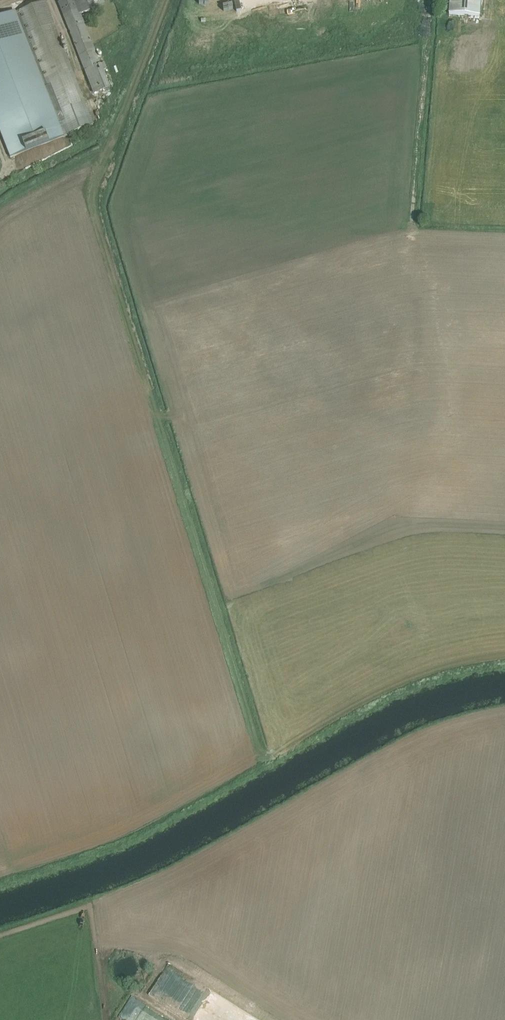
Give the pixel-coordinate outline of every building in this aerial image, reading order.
[(59,2),(62,11),(83,65),(94,93),(109,87),(102,70),(107,68),(105,62),(100,64),(78,8),(86,5),(84,0),(64,0),(59,2)] [(449,14),(480,16),(481,0),(450,0),(449,14)] [(93,124),(49,10),(45,1),(19,11),(23,21),(67,135),(67,134),(93,124)] [(23,21),(19,11),(0,19),(0,130),(11,157),(68,135),(67,134),(67,135),(23,21)]
